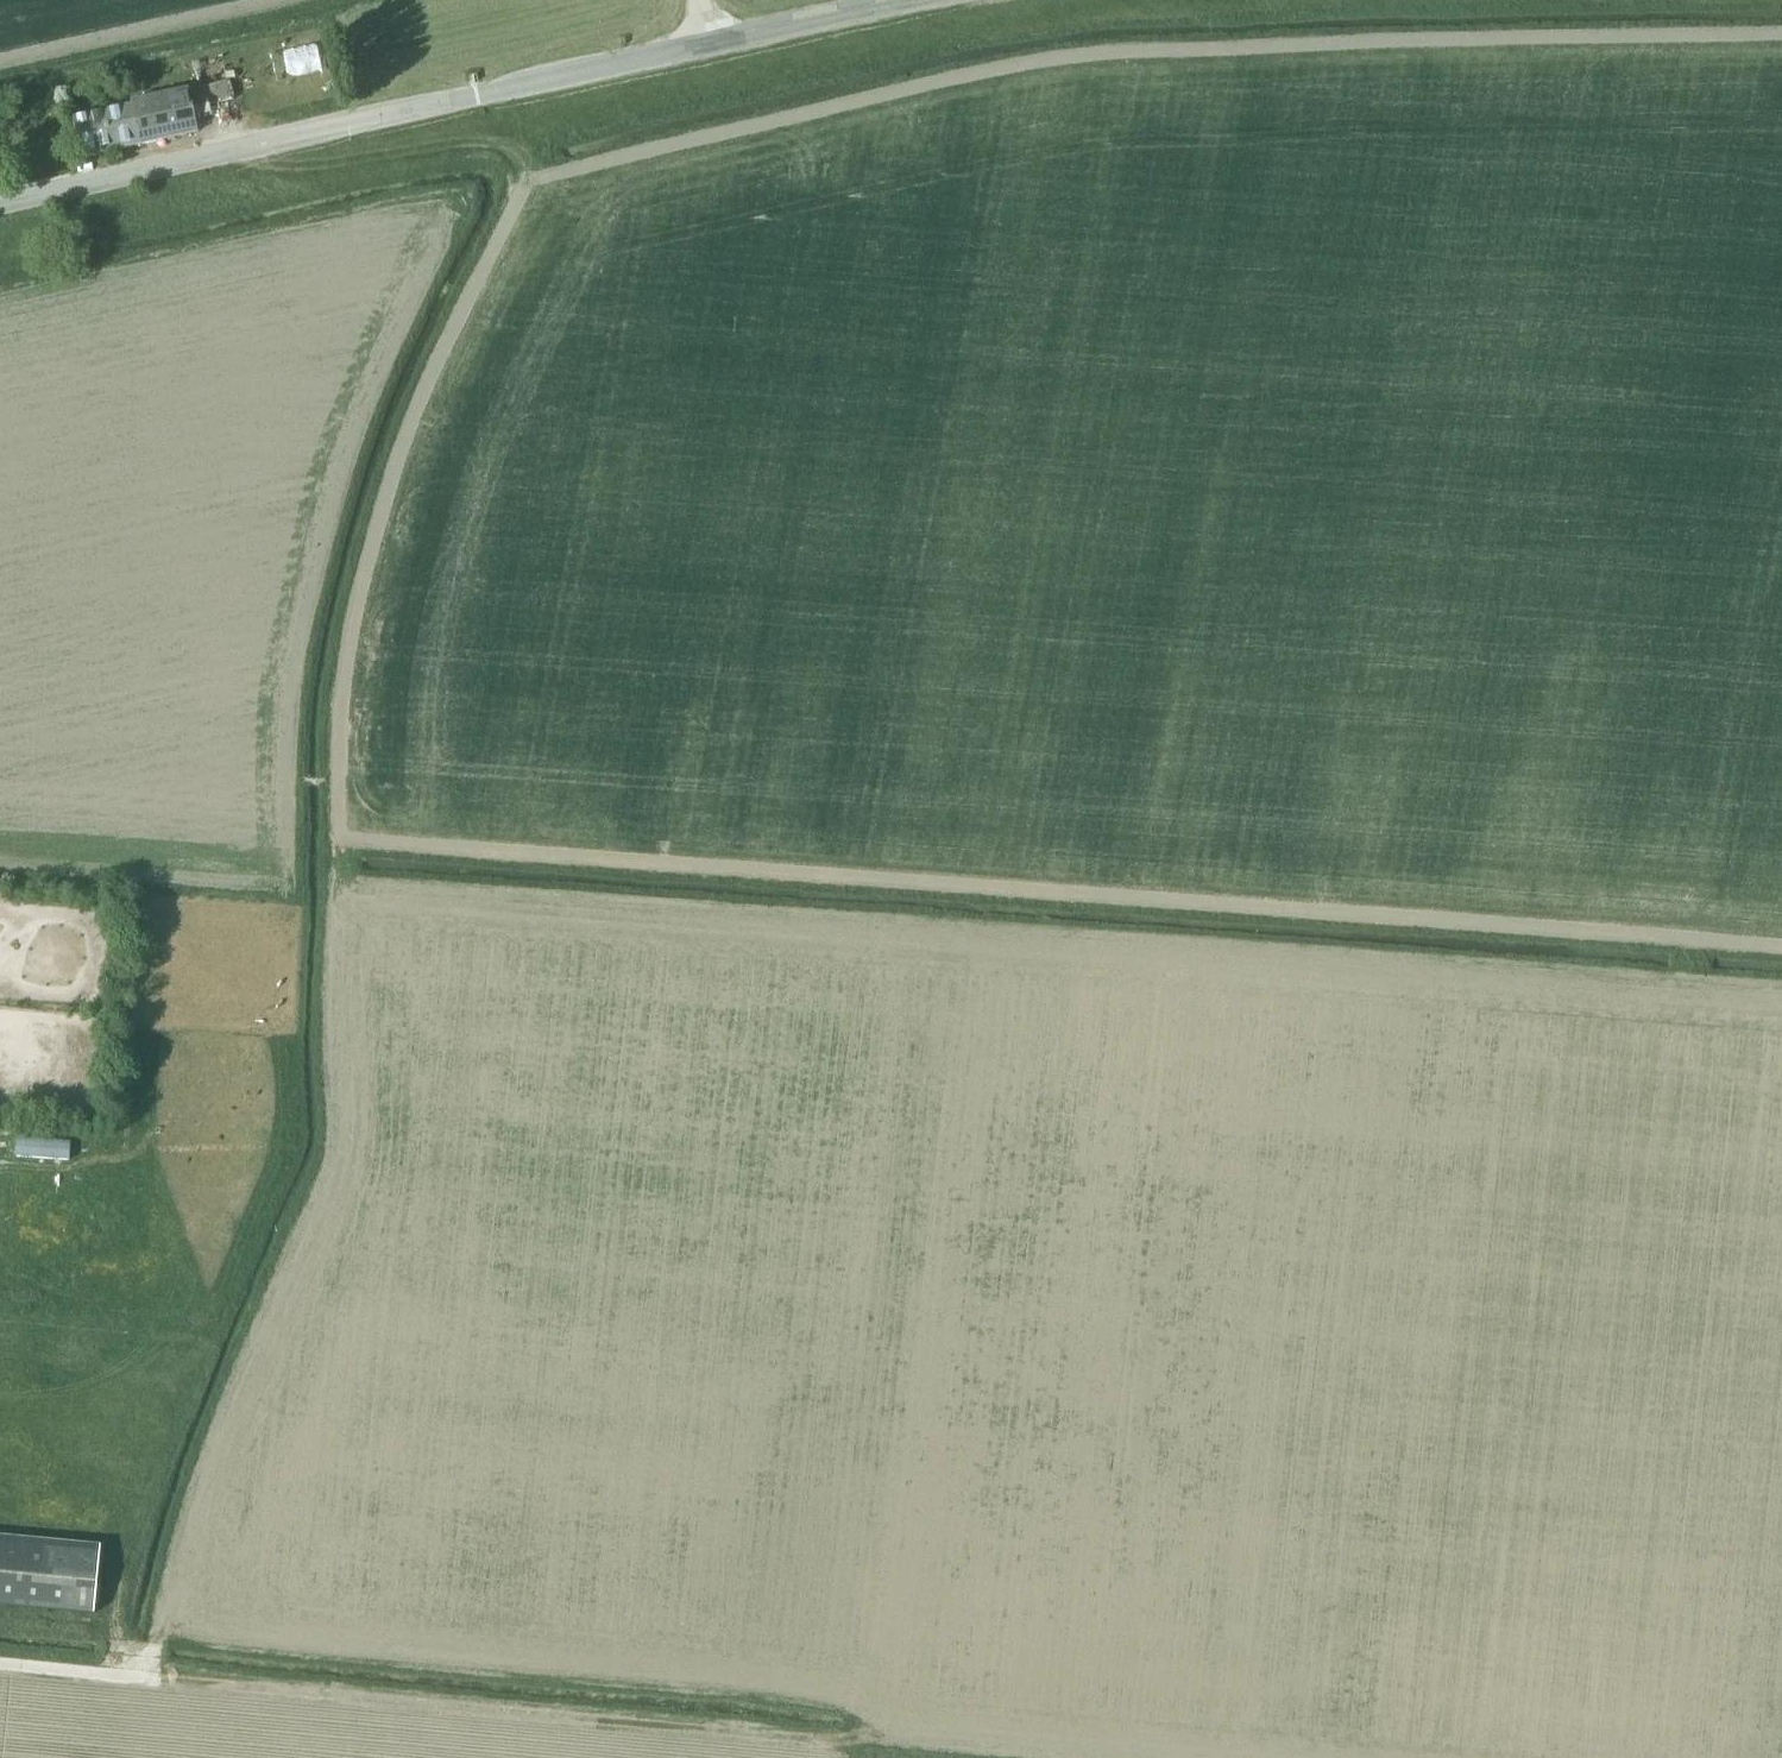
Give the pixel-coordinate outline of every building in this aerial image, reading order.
[(192,89),(196,115),(239,107),(235,82),(192,89)] [(111,153),(195,134),(185,92),(129,104),(130,108),(101,115),(111,153)] [(80,159),(111,153),(101,115),(72,121),(80,159)] [(0,1536),(0,1605),(93,1614),(99,1546),(0,1536)]
